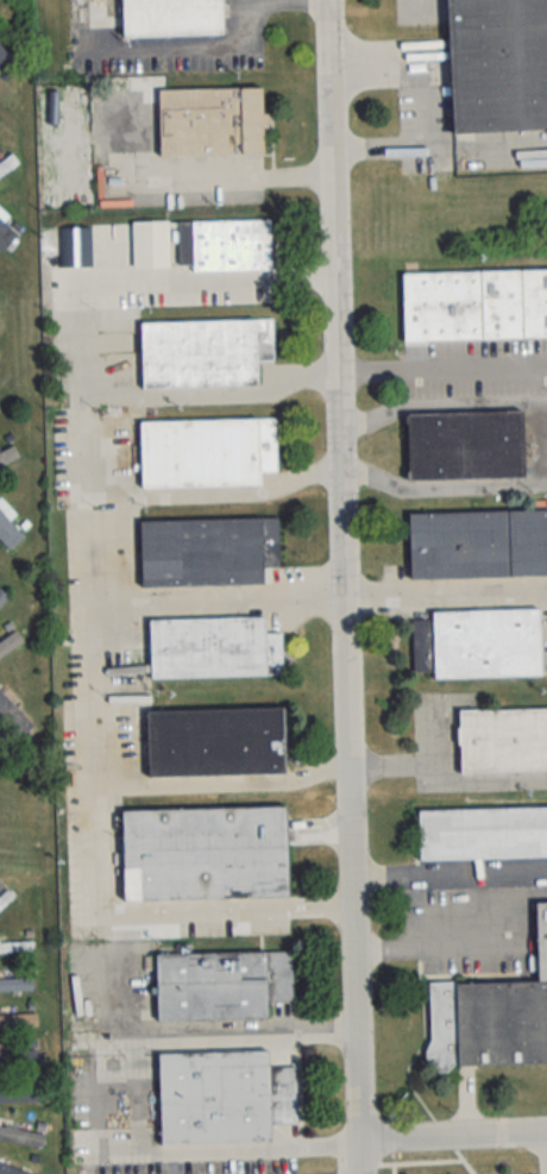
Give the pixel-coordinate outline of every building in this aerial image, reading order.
[(120,36),(219,35),(219,0),(119,0),(120,36)] [(459,125),(546,120),(546,0),(452,0),(459,125)] [(7,82),(0,75),(0,44),(23,68),(7,82)] [(157,90),(157,157),(261,156),(261,89),(157,90)] [(21,162),(0,178),(0,163),(14,152),(21,162)] [(269,269),(269,221),(130,222),(131,270),(269,269)] [(13,239),(0,225),(0,252),(13,239)] [(407,275),(409,341),(546,336),(546,270),(407,275)] [(145,321),(146,382),(262,381),(262,360),(277,360),(276,320),(145,321)] [(411,415),(414,479),(528,475),(526,410),(411,415)] [(144,419),(144,484),(264,483),(264,470),(277,470),(276,418),(144,419)] [(0,452),(0,466),(23,454),(17,444),(0,452)] [(12,551),(0,538),(0,508),(27,536),(12,551)] [(411,514),(414,578),(546,574),(546,509),(411,514)] [(144,519),(144,582),(265,582),(265,563),(282,563),(282,517),(144,519)] [(435,609),(435,620),(417,620),(419,668),(439,668),(439,677),(543,674),(542,608),(435,609)] [(152,620),(153,678),(287,674),(285,635),(269,635),(269,617),(152,620)] [(15,633),(0,642),(0,657),(22,643),(15,633)] [(26,747),(43,728),(0,685),(0,721),(26,747)] [(149,711),(151,774),(289,770),(288,707),(149,711)] [(466,771),(546,768),(546,707),(464,709),(466,771)] [(127,811),(130,900),(294,896),(291,806),(127,811)] [(423,860),(546,856),(546,809),(422,812),(423,860)] [(17,899),(0,912),(0,896),(8,890),(17,899)] [(535,982),(427,983),(428,1066),(546,1064),(546,902),(533,903),(535,982)] [(36,950),(0,953),(0,942),(34,940),(36,950)] [(161,956),(164,1022),(270,1016),(269,999),(295,997),(293,948),(161,956)] [(36,988),(0,991),(0,979),(34,978),(36,988)] [(38,1028),(0,1030),(0,1015),(37,1012),(38,1028)] [(162,1056),(165,1142),(274,1138),(274,1123),(301,1122),(300,1067),(272,1068),(272,1051),(162,1056)] [(39,1068),(40,1053),(0,1052),(0,1067),(39,1068)] [(43,1103),(43,1090),(0,1090),(0,1103),(43,1103)] [(43,1148),(49,1136),(0,1126),(0,1140),(43,1148)] [(0,1160),(0,1173),(34,1173),(0,1160)]
